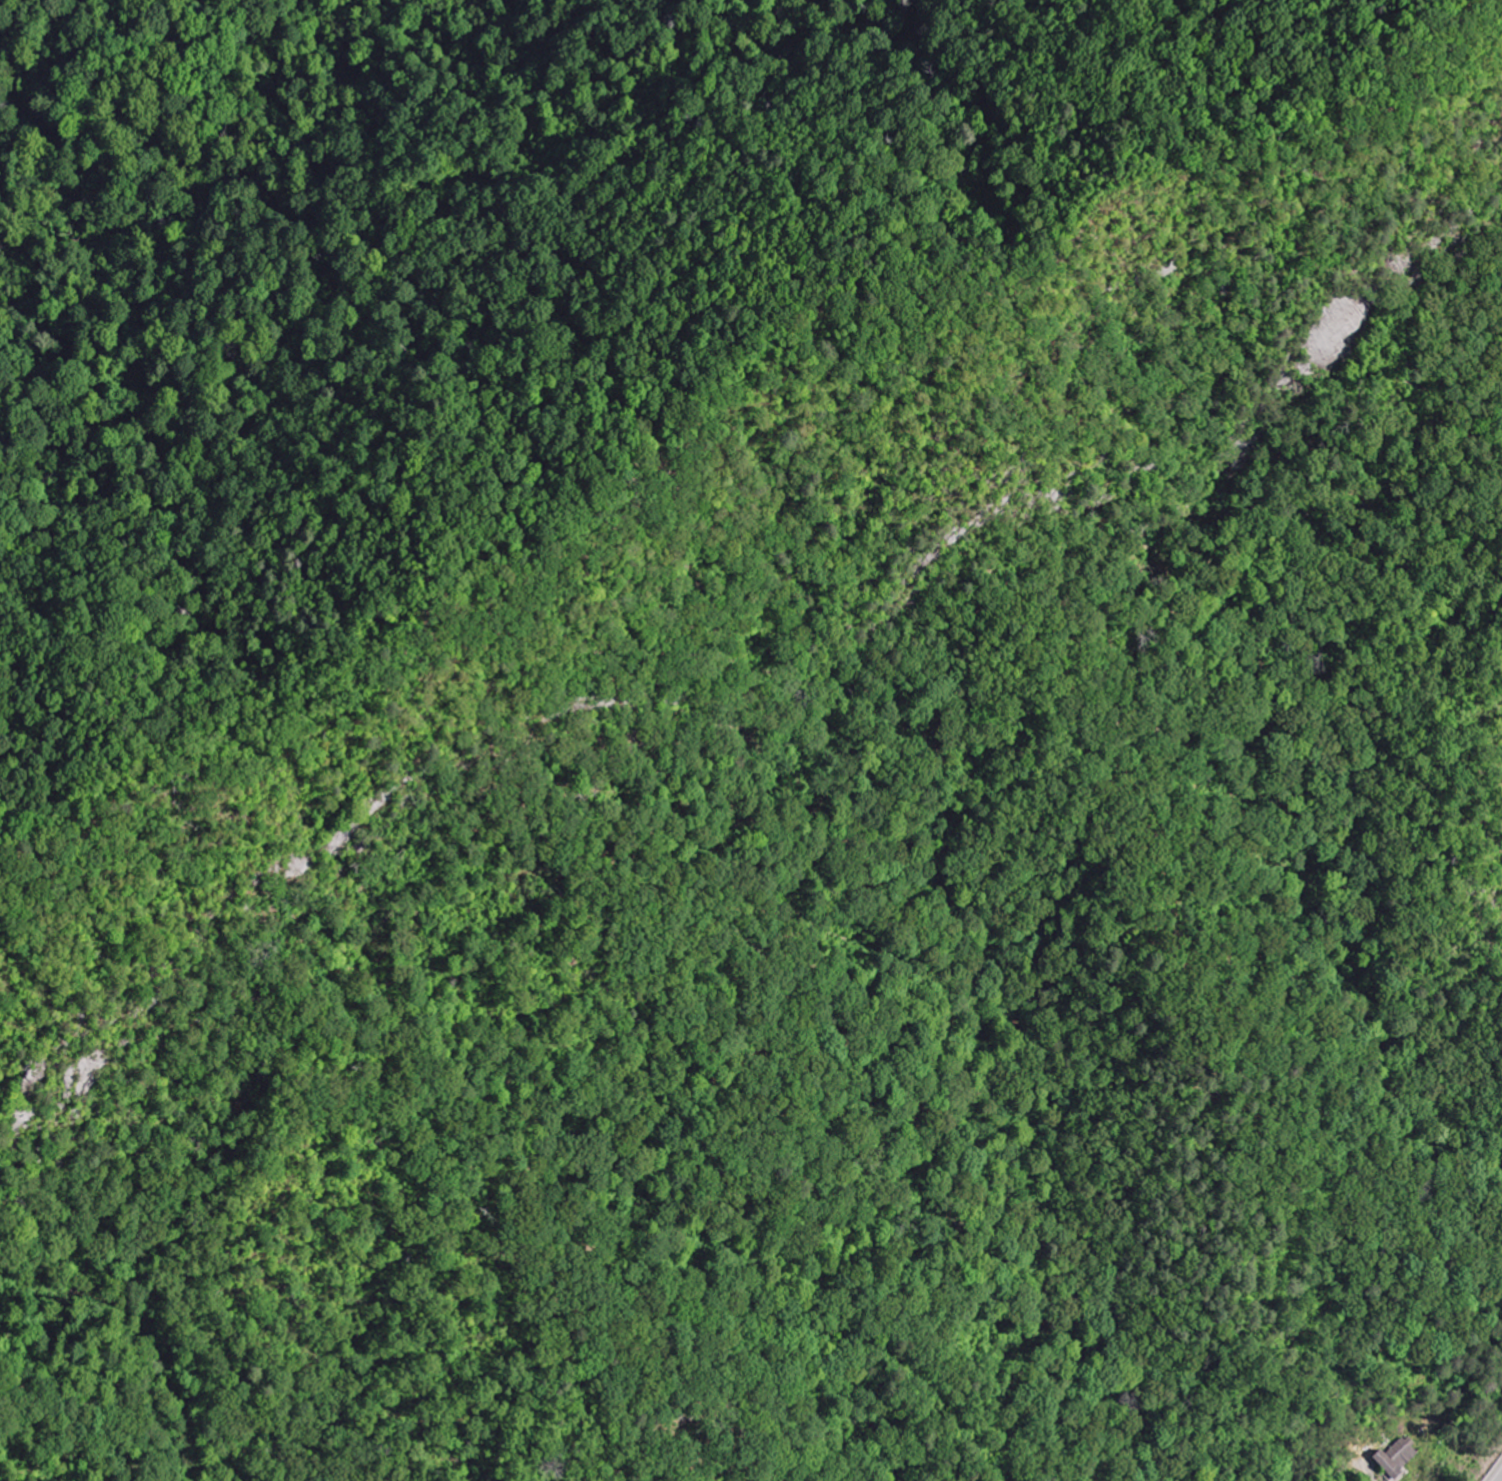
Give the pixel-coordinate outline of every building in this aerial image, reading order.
[(1419,1453),(1404,1437),(1384,1455),(1379,1449),(1369,1459),(1389,1480),(1419,1453)]
